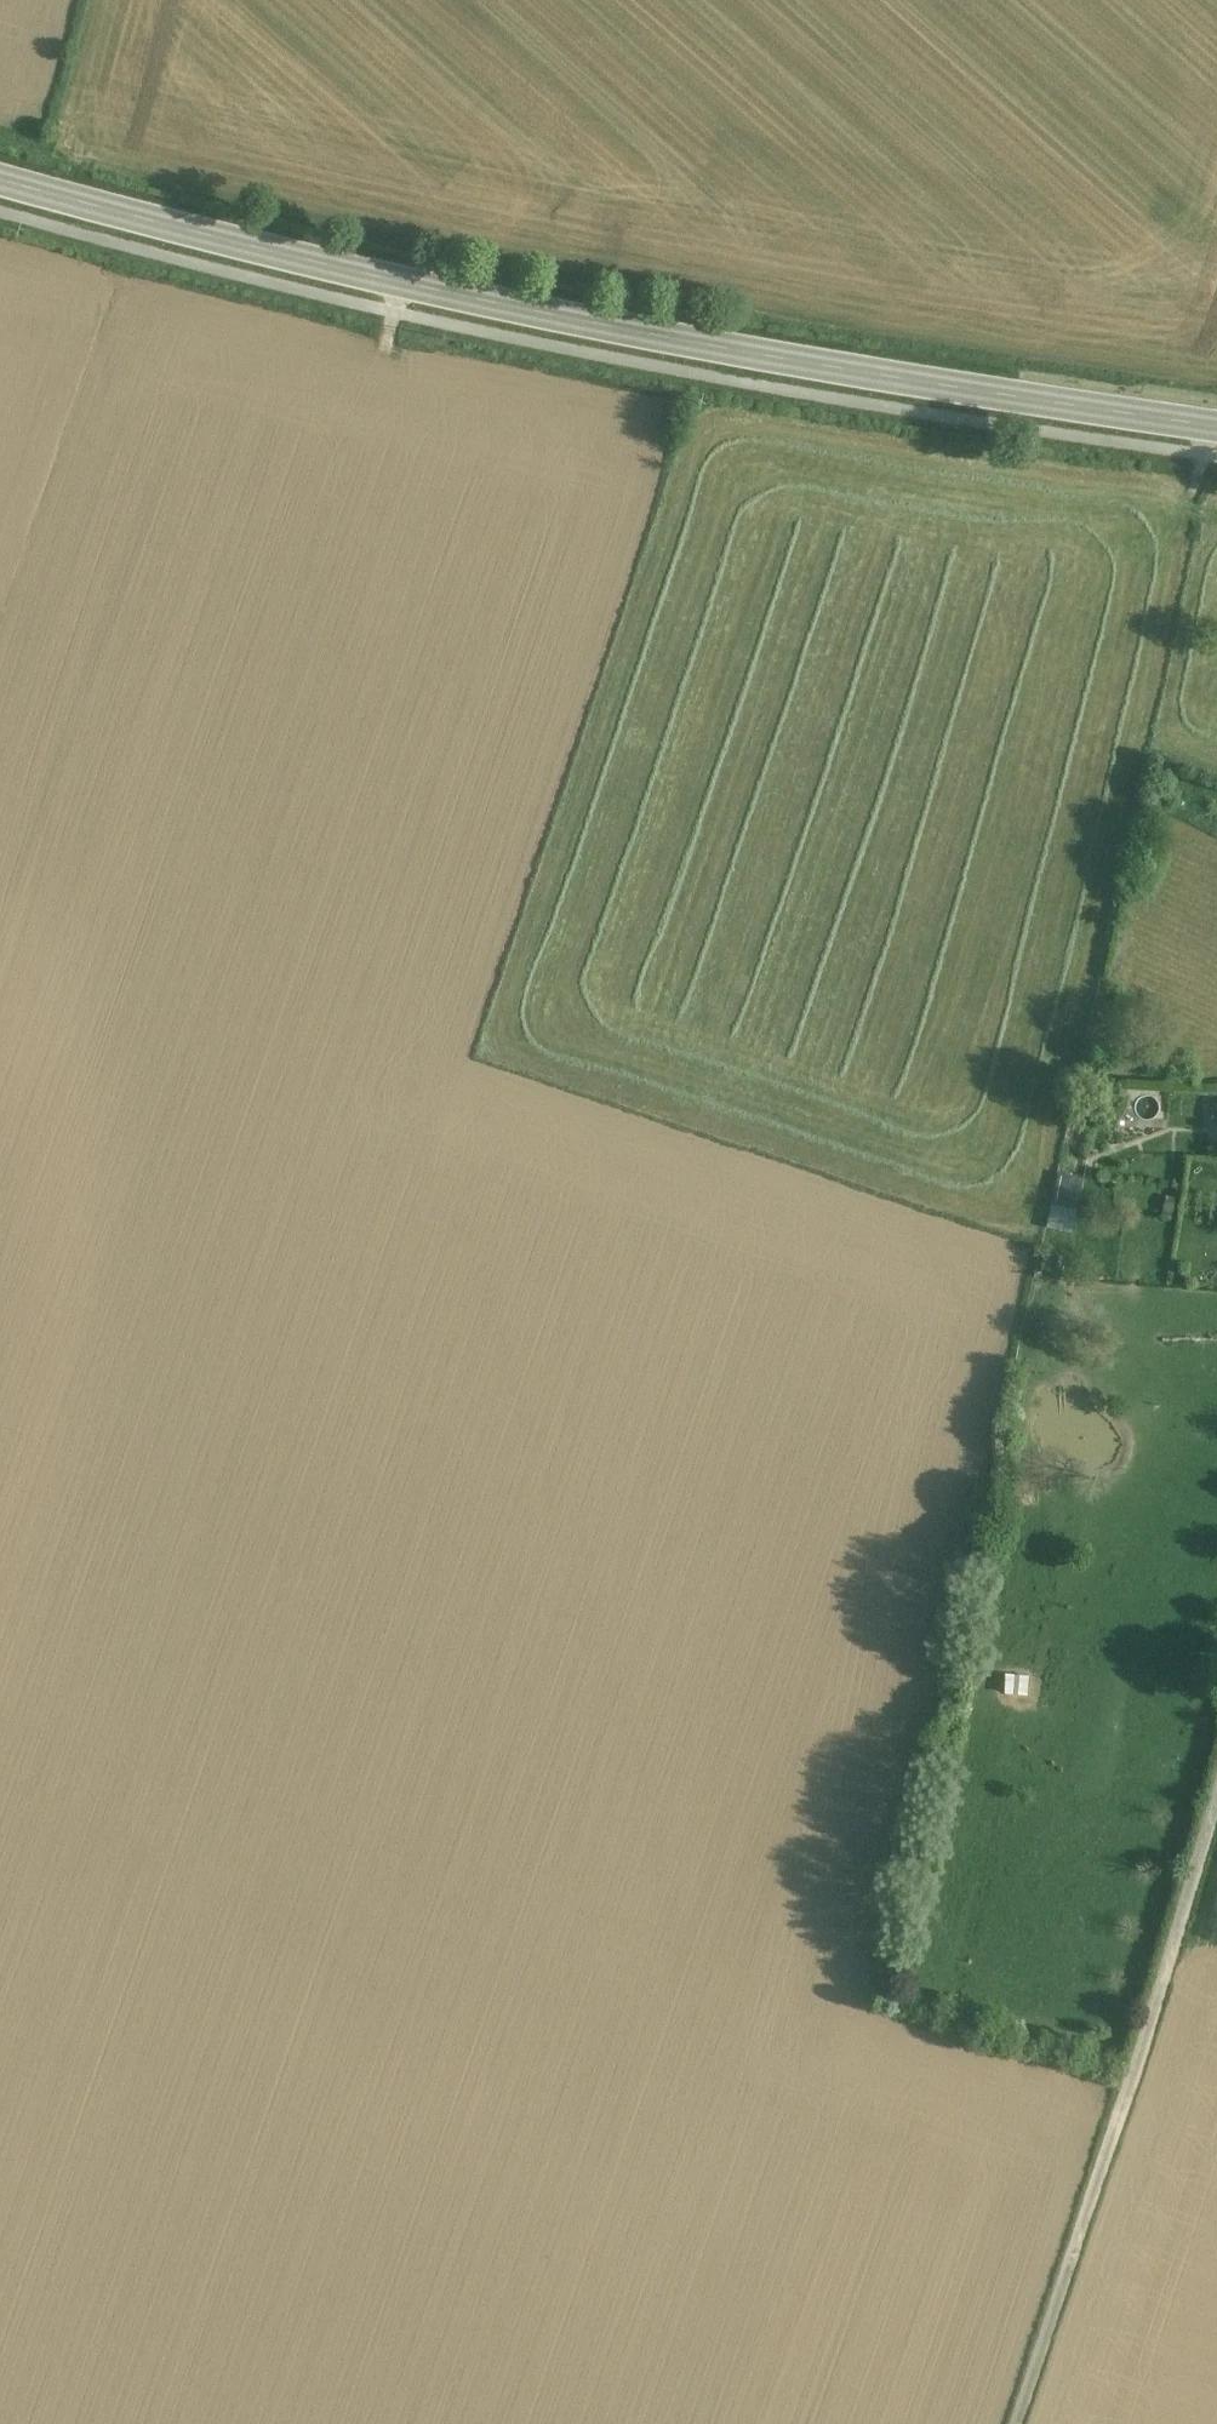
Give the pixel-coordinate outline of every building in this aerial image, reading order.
[(1061,1171),(1056,1204),(1080,1207),(1085,1175),(1061,1171)] [(1007,1671),(1006,1691),(1029,1693),(1031,1674),(1007,1671)]
